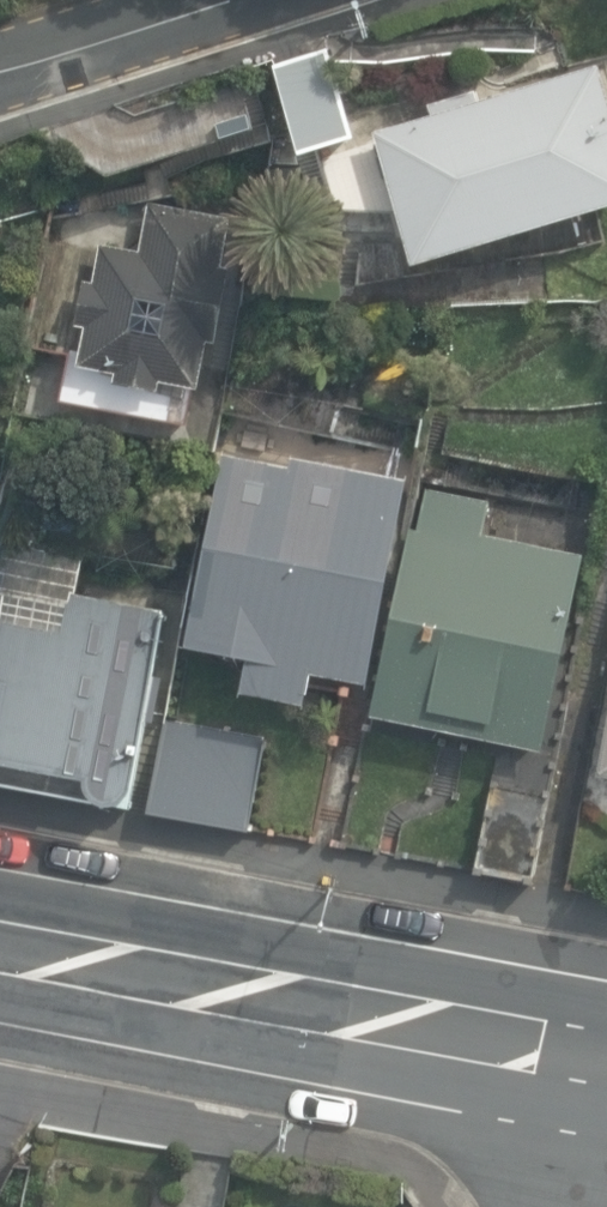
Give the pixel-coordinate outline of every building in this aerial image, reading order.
[(276,63),(302,149),(356,133),(330,47),(276,63)] [(415,266),(606,208),(606,85),(600,64),(479,102),(477,91),(430,105),(432,115),(376,131),(379,143),(292,168),(303,205),(401,215),(415,266)] [(62,400),(191,426),(198,386),(202,387),(211,342),(218,343),(233,267),(223,265),(233,219),(151,202),(142,250),(103,243),(95,281),(87,280),(78,322),(88,324),(83,351),(72,349),(62,400)] [(242,690),(307,703),(313,671),(371,682),(410,477),(293,455),(291,467),(224,454),(188,642),(249,654),(242,690)] [(373,714),(546,749),(586,553),(484,533),(491,499),(427,486),(420,524),(411,522),(373,714)] [(50,533),(70,536),(73,512),(52,509),(50,533)] [(134,804),(149,716),(159,718),(166,674),(156,672),(167,608),(74,592),(73,601),(4,590),(0,615),(0,683),(4,683),(0,706),(0,781),(134,804)] [(148,811),(250,830),(267,737),(166,718),(148,811)] [(477,866),(537,879),(555,791),(495,779),(477,866)]
